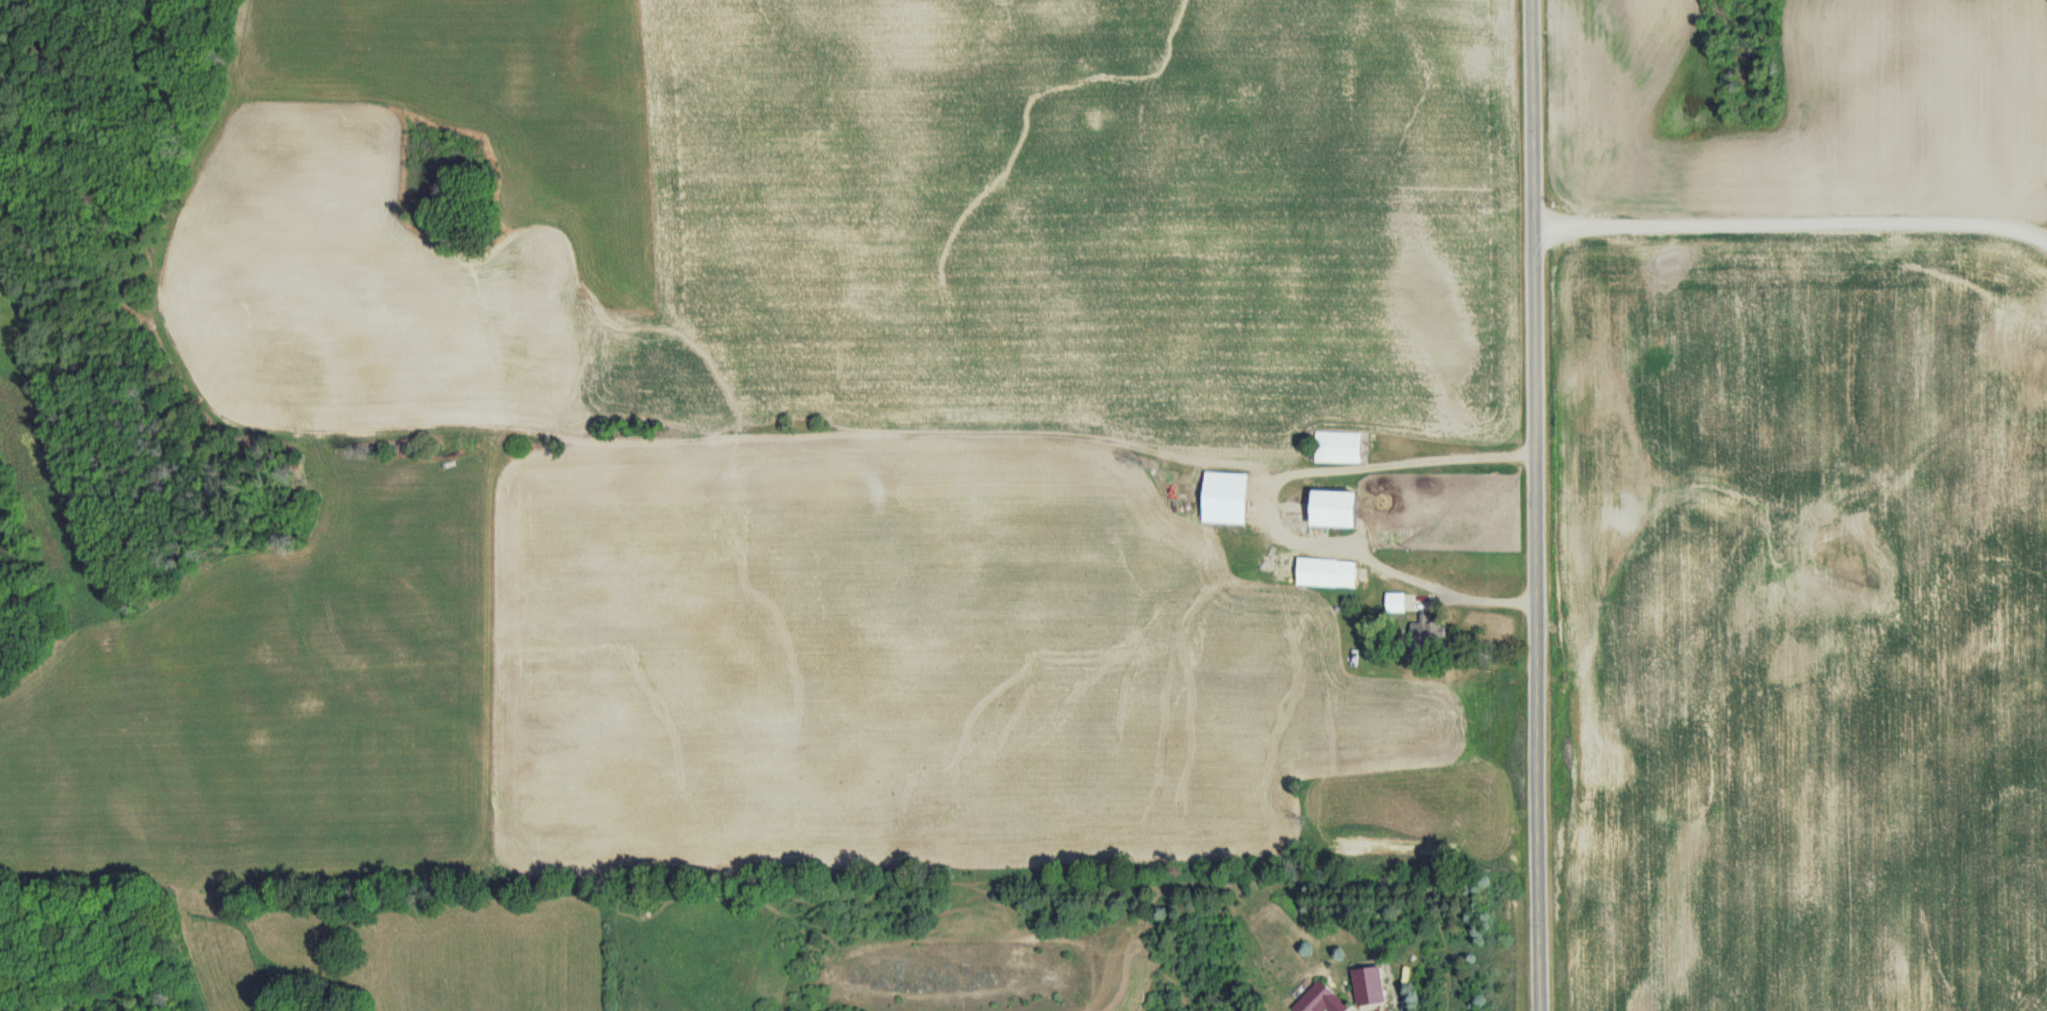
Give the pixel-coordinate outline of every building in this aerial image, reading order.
[(1316,464),(1363,465),(1363,433),(1316,433),(1316,464)] [(1361,493),(1316,492),(1315,528),(1361,529),(1361,493)] [(1298,587),(1357,590),(1358,562),(1299,559),(1298,563),(1281,563),(1280,581),(1298,582),(1298,587)] [(1406,611),(1406,596),(1388,596),(1388,611),(1406,611)] [(1414,653),(1446,653),(1446,620),(1414,620),(1414,653)] [(1360,1008),(1389,1003),(1384,967),(1355,971),(1360,1008)] [(1329,1008),(1331,1010),(1350,1010),(1352,1009),(1323,980),(1294,1009),(1296,1010),(1326,1010),(1329,1008)]
